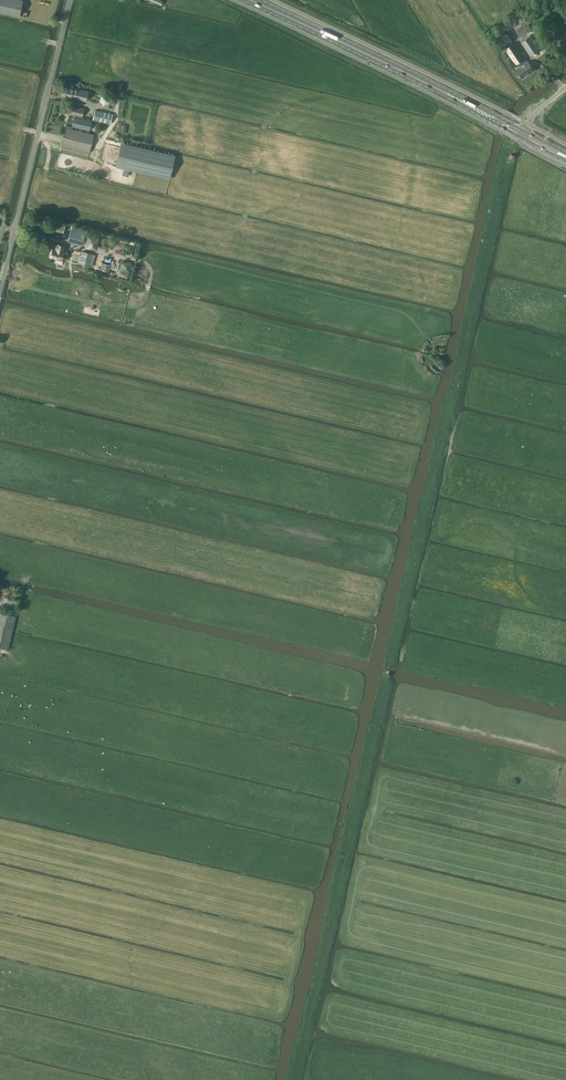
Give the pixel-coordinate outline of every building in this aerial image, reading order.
[(22,0),(0,0),(0,12),(19,16),(22,0)] [(520,36),(531,29),(527,22),(515,29),(520,36)] [(499,37),(503,45),(513,40),(509,32),(499,37)] [(530,56),(540,49),(531,35),(520,41),(530,56)] [(522,78),(534,70),(528,61),(526,62),(514,42),(505,48),(516,64),(518,62),(521,66),(516,69),(522,78)] [(86,101),(87,98),(89,98),(90,98),(90,94),(90,93),(88,93),(88,91),(72,87),(73,83),(69,82),(68,86),(64,85),(61,95),(86,101)] [(99,101),(109,104),(112,96),(102,93),(99,101)] [(82,116),(84,108),(71,105),(69,113),(82,116)] [(110,123),(112,114),(95,110),(93,119),(110,123)] [(92,120),(74,116),(72,126),(89,130),(92,120)] [(65,127),(61,144),(89,151),(93,134),(65,127)] [(170,178),(175,155),(121,142),(116,165),(170,178)] [(68,240),(83,244),(86,233),(71,229),(68,240)] [(89,233),(85,245),(97,248),(100,237),(89,233)] [(51,256),(62,259),(64,251),(63,251),(64,245),(57,244),(56,249),(53,248),(51,256)] [(89,266),(92,253),(82,251),(79,263),(89,266)] [(130,272),(133,261),(123,259),(120,270),(130,272)] [(110,265),(102,263),(100,269),(109,271),(110,265)] [(2,607),(15,610),(18,600),(5,597),(2,607)] [(9,648),(16,615),(0,612),(0,646),(9,648)]
